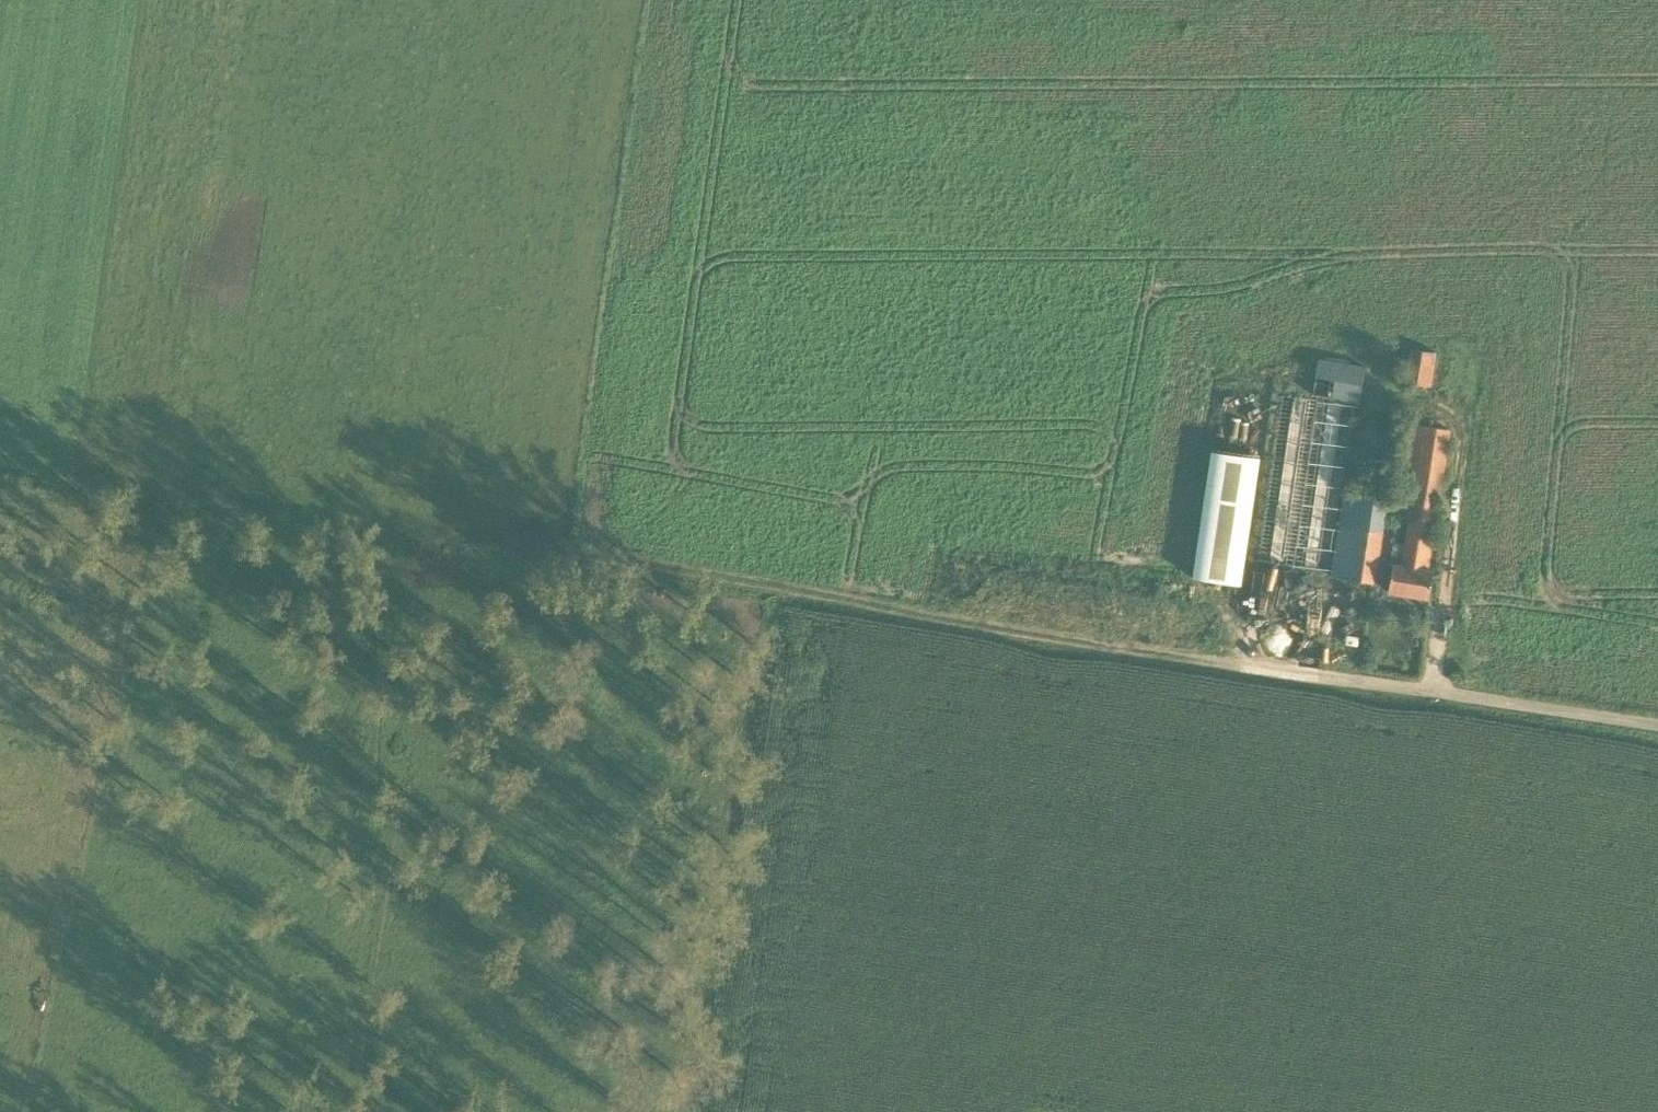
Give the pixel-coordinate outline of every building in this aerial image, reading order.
[(1405,383),(1432,387),(1437,353),(1410,349),(1405,383)] [(1313,397),(1359,404),(1365,365),(1319,358),(1313,397)] [(1146,594),(1234,608),(1269,392),(1181,378),(1146,594)] [(1290,396),(1263,566),(1373,583),(1401,413),(1290,396)] [(1391,562),(1394,563),(1389,592),(1430,599),(1434,570),(1429,569),(1451,430),(1408,423),(1394,514),(1409,517),(1404,544),(1394,543),(1391,562)]
